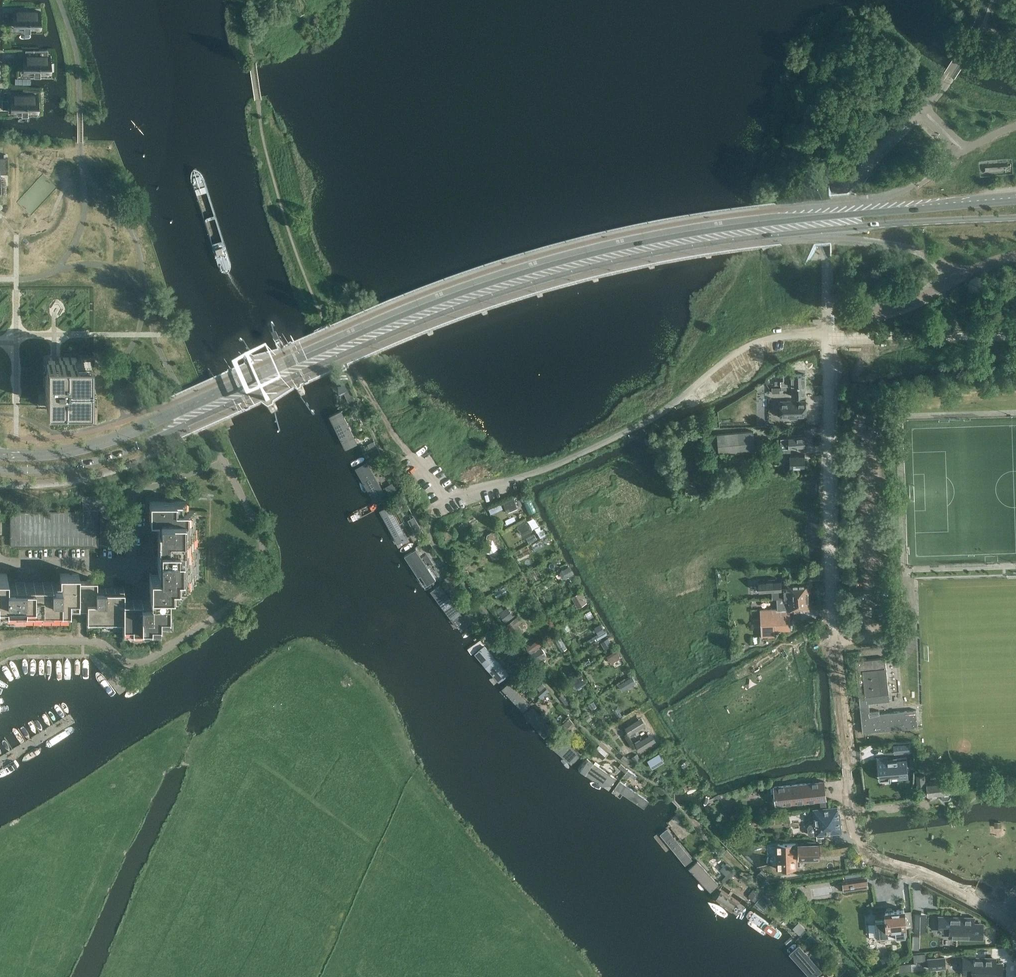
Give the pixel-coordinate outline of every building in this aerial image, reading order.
[(24,11),(13,11),(13,27),(23,27),(23,29),(29,29),(29,26),(39,26),(39,11),(29,11),(29,13),(24,13),(24,11)] [(34,55),(23,55),(23,71),(33,71),(33,74),(39,74),(39,71),(49,71),(49,55),(47,55),(48,50),(39,50),(39,57),(34,57),(34,55)] [(22,95),(11,95),(11,110),(21,110),(21,113),(27,113),(27,110),(37,110),(37,95),(26,95),(26,97),(22,97),(22,95)] [(90,405),(90,352),(89,352),(89,289),(0,289),(0,405),(90,405)] [(784,380),(781,380),(781,385),(784,385),(806,385),(806,374),(792,374),(783,374),(784,380)] [(345,392),(351,389),(349,384),(339,388),(339,395),(345,392)] [(784,385),(781,385),(781,389),(792,389),(793,396),(806,396),(806,385),(784,385)] [(807,416),(806,401),(780,401),(781,417),(790,416),(790,419),(798,418),(798,416),(807,416)] [(341,411),(330,416),(346,448),(357,443),(341,411)] [(753,431),(708,435),(709,455),(755,451),(753,431)] [(805,446),(805,436),(775,439),(775,449),(791,448),(805,447),(805,446)] [(805,454),(791,455),(791,448),(775,449),(775,450),(781,449),(781,454),(782,460),(780,460),(780,462),(790,462),(790,467),(805,467),(805,454)] [(781,449),(775,450),(762,450),(763,461),(780,460),(782,460),(781,454),(781,449)] [(367,462),(356,468),(374,499),(385,493),(367,462)] [(393,484),(386,488),(390,495),(397,491),(393,484)] [(81,511),(8,511),(8,512),(8,522),(8,528),(8,536),(8,546),(98,546),(102,546),(112,546),(112,502),(112,496),(82,496),(81,496),(81,511)] [(503,503),(508,512),(518,508),(513,498),(503,503)] [(150,501),(150,503),(150,520),(160,520),(160,572),(150,572),(150,592),(169,592),(187,592),(187,583),(196,583),(195,510),(187,510),(187,501),(150,501)] [(389,505),(380,511),(398,543),(407,538),(389,505)] [(414,516),(408,519),(412,527),(418,524),(415,519),(414,516)] [(522,534),(532,529),(527,520),(517,526),(522,534)] [(497,541),(497,540),(497,536),(495,532),(492,531),(488,534),(487,537),(489,539),(486,541),(485,545),(481,544),(477,546),(476,549),(479,553),(481,554),(486,551),(490,552),(493,557),(496,557),(500,555),(500,552),(499,550),(502,548),(503,546),(501,542),(497,541)] [(414,550),(408,554),(423,578),(425,576),(428,580),(433,577),(414,550)] [(562,569),(561,571),(560,574),(563,578),(566,579),(573,574),(569,567),(563,571),(562,569)] [(69,620),(69,612),(86,612),(86,600),(95,600),(95,590),(95,580),(77,580),(77,574),(58,573),(58,584),(49,584),(50,582),(41,582),(41,584),(34,584),(33,582),(25,582),(25,584),(23,584),(5,584),(5,573),(0,573),(0,620),(69,620)] [(462,586),(452,573),(446,578),(456,591),(462,586)] [(781,579),(762,580),(762,589),(772,589),(775,589),(781,588),(781,580),(781,579)] [(440,584),(431,591),(456,626),(465,619),(440,584)] [(781,588),(775,589),(775,598),(776,597),(786,597),(790,597),(808,596),(808,591),(808,590),(808,586),(808,584),(789,585),(789,588),(786,588),(783,588),(781,588)] [(86,600),(86,612),(86,626),(123,626),(123,637),(160,637),(160,628),(169,628),(169,592),(150,592),(150,600),(129,600),(129,595),(123,595),(123,590),(95,590),(95,600),(86,600)] [(572,598),(577,607),(585,602),(580,593),(572,598)] [(791,623),(790,610),(808,609),(808,607),(809,606),(809,603),(808,602),(808,596),(790,597),(786,597),(776,597),(777,609),(764,610),(760,610),(761,637),(775,637),(775,630),(780,630),(791,630),(791,623)] [(499,614),(505,622),(513,617),(507,608),(499,614)] [(508,625),(513,632),(523,624),(518,617),(508,625)] [(604,631),(601,624),(595,628),(598,634),(604,631)] [(601,642),(605,648),(611,645),(608,638),(601,642)] [(530,653),(536,649),(533,644),(527,648),(530,653)] [(541,648),(533,653),(537,660),(545,655),(541,648)] [(484,650),(479,655),(481,657),(477,661),(483,668),(487,664),(500,680),(506,675),(484,650)] [(620,657),(616,651),(608,656),(612,662),(620,657)] [(519,657),(509,666),(515,673),(526,664),(519,657)] [(855,660),(856,670),(853,670),(854,684),(858,684),(862,732),(918,727),(916,709),(875,713),(875,710),(867,711),(866,703),(890,700),(886,657),(855,660)] [(586,683),(581,673),(576,677),(582,686),(586,683)] [(631,676),(619,684),(622,690),(626,688),(635,682),(634,680),(632,677),(631,676)] [(510,682),(503,687),(523,710),(530,704),(510,682)] [(540,691),(538,693),(542,697),(549,691),(550,691),(546,686),(545,687),(540,691)] [(563,693),(562,694),(559,696),(566,704),(570,701),(563,693)] [(532,706),(524,712),(544,736),(552,729),(532,706)] [(630,735),(646,725),(641,717),(625,727),(630,735)] [(574,722),(573,721),(569,718),(564,723),(569,727),(574,722)] [(580,754),(556,732),(547,741),(567,759),(572,759),(574,761),(580,754)] [(639,751),(656,741),(651,733),(634,743),(639,751)] [(893,744),(894,754),(910,752),(909,743),(893,744)] [(599,744),(594,750),(600,756),(602,758),(605,756),(608,752),(599,744)] [(647,760),(651,767),(663,760),(659,753),(647,760)] [(887,757),(877,758),(879,777),(888,776),(889,779),(908,777),(906,758),(888,760),(887,757)] [(587,758),(580,769),(602,785),(604,782),(608,782),(611,783),(615,778),(587,758)] [(628,769),(622,764),(619,767),(620,768),(626,772),(628,769)] [(637,775),(628,769),(626,772),(623,776),(627,779),(630,775),(634,779),(637,775)] [(924,774),(916,775),(917,787),(925,786),(924,774)] [(951,778),(927,781),(928,795),(941,794),(941,798),(944,800),(949,799),(951,797),(951,792),(953,792),(951,778)] [(620,781),(615,788),(644,808),(649,801),(620,781)] [(826,799),(824,781),(775,786),(774,786),(776,805),(777,804),(820,800),(821,808),(827,807),(826,799)] [(978,784),(979,792),(987,791),(985,783),(978,784)] [(842,832),(840,815),(838,815),(837,806),(827,807),(821,808),(813,809),(815,823),(808,824),(807,826),(807,833),(810,835),(811,835),(816,835),(821,834),(842,832)] [(679,812),(674,817),(678,821),(683,816),(679,812)] [(667,829),(661,834),(685,864),(692,859),(675,838),(676,838),(674,837),(667,829)] [(779,869),(795,869),(795,868),(794,857),(798,856),(798,858),(820,857),(820,842),(798,843),(798,844),(796,844),(796,843),(778,843),(778,844),(779,869)] [(697,861),(689,868),(701,880),(705,880),(707,883),(707,887),(710,891),(718,884),(697,861)] [(736,872),(732,868),(727,863),(721,870),(726,875),(721,880),(725,884),(736,872)] [(764,881),(768,876),(761,869),(756,874),(764,881)] [(868,878),(843,882),(844,890),(869,887),(868,878)] [(749,891),(748,893),(757,900),(758,898),(762,893),(763,892),(761,891),(759,889),(758,890),(753,887),(749,891)] [(776,896),(777,894),(779,891),(772,887),(770,890),(769,892),(776,896)] [(721,892),(719,891),(715,897),(717,898),(716,899),(721,902),(720,903),(727,908),(728,906),(733,911),(736,911),(738,909),(739,907),(738,904),(728,897),(728,895),(722,891),(721,892)] [(757,900),(755,903),(763,909),(771,900),(762,893),(758,898),(757,900)] [(913,928),(911,911),(903,912),(903,911),(893,912),(891,910),(886,910),(885,913),(883,913),(884,919),(875,920),(877,936),(877,939),(907,936),(906,928),(913,928)] [(924,912),(914,912),(914,929),(924,929),(924,912)] [(753,913),(749,918),(777,938),(781,932),(753,913)] [(950,937),(982,938),(982,924),(973,924),(974,918),(940,917),(939,930),(950,931),(950,937)] [(805,929),(798,922),(793,926),(800,933),(805,929)] [(811,934),(806,938),(813,946),(818,941),(811,934)] [(799,945),(790,953),(796,960),(799,957),(803,962),(803,968),(806,972),(809,970),(815,976),(821,971),(799,945)] [(945,957),(929,958),(930,968),(946,967),(945,957)] [(964,973),(972,974),(972,976),(1002,976),(1002,963),(995,963),(995,958),(964,957),(964,973)] [(910,960),(902,961),(903,971),(911,970),(910,960)]
